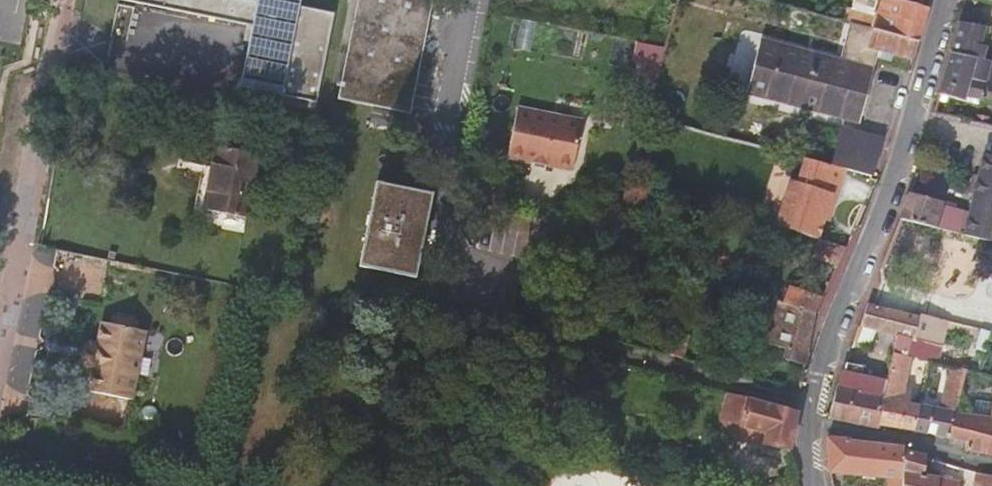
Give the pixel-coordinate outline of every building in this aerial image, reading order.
[(116,3),(249,29),(238,83),(316,98),(333,11),(299,4),(300,0),(117,0),(116,3)] [(337,99),(409,112),(431,0),(356,0),(337,99)] [(892,0),(877,0),(873,15),(851,9),(847,7),(843,21),(849,22),(917,41),(925,9),(892,0)] [(851,9),(873,15),(877,0),(853,0),(851,9)] [(878,49),(912,59),(917,41),(849,22),(839,60),(758,40),(746,91),(859,120),(878,49)] [(984,78),(988,62),(981,60),(984,48),(979,46),(982,28),(959,22),(950,52),(975,57),(971,75),(984,78)] [(638,42),(635,58),(646,60),(651,44),(638,42)] [(665,47),(651,44),(646,60),(661,63),(665,47)] [(984,78),(971,75),(975,57),(950,52),(938,93),(964,100),(965,96),(991,103),(991,79),(984,78)] [(984,78),(991,79),(991,60),(989,59),(988,62),(984,78)] [(646,60),(633,98),(651,102),(661,63),(646,60)] [(507,157),(573,171),(585,119),(518,106),(507,157)] [(831,165),(870,176),(880,139),(841,128),(831,165)] [(201,167),(193,207),(245,217),(258,155),(215,146),(211,169),(201,167)] [(982,154),(967,216),(960,214),(961,210),(942,205),(943,203),(909,193),(900,218),(991,241),(991,156),(982,154)] [(811,169),(814,161),(803,158),(795,182),(788,179),(774,225),(817,238),(823,218),(831,193),(836,195),(839,184),(820,175),(820,172),(811,169)] [(839,184),(844,169),(831,165),(814,161),(811,169),(820,172),(820,175),(839,184)] [(414,278),(427,218),(432,193),(375,182),(358,265),(414,278)] [(242,232),(245,217),(193,207),(191,222),(242,232)] [(846,248),(818,238),(815,256),(837,264),(844,251),(846,248)] [(813,314),(825,291),(811,287),(809,292),(788,285),(780,302),(774,300),(769,315),(753,311),(746,337),(787,348),(785,358),(804,363),(813,314)] [(866,305),(851,344),(866,348),(873,329),(895,335),(891,351),(910,355),(929,360),(935,361),(945,321),(867,303),(866,305)] [(128,397),(143,323),(133,321),(135,314),(130,308),(118,306),(110,309),(108,316),(99,314),(94,335),(87,334),(81,339),(78,354),(82,360),(89,361),(84,388),(128,397)] [(675,331),(668,354),(684,359),(689,342),(689,335),(675,331)] [(635,346),(656,352),(659,340),(638,335),(635,346)] [(913,430),(919,404),(910,402),(913,389),(903,386),(910,355),(891,351),(885,382),(878,425),(911,430),(913,430)] [(938,408),(919,404),(913,430),(946,437),(958,396),(966,369),(950,365),(938,408)] [(878,425),(885,382),(859,377),(860,374),(848,372),(847,374),(841,373),(838,381),(828,416),(878,425)] [(742,422),(754,425),(765,428),(763,440),(789,448),(796,410),(747,398),(737,396),(729,393),(723,417),(742,422)] [(958,396),(946,437),(966,442),(963,449),(991,455),(991,397),(991,402),(975,400),(973,417),(959,413),(963,397),(958,396)] [(827,471),(885,477),(887,485),(901,485),(902,479),(904,449),(905,445),(826,436),(825,437),(827,471)] [(928,470),(930,460),(923,456),(923,455),(904,449),(902,479),(901,485),(958,485),(958,483),(937,480),(939,474),(928,470)] [(553,455),(539,471),(527,485),(550,485),(572,459),(553,455)] [(974,472),(972,485),(991,485),(991,475),(974,471),(974,472)]
